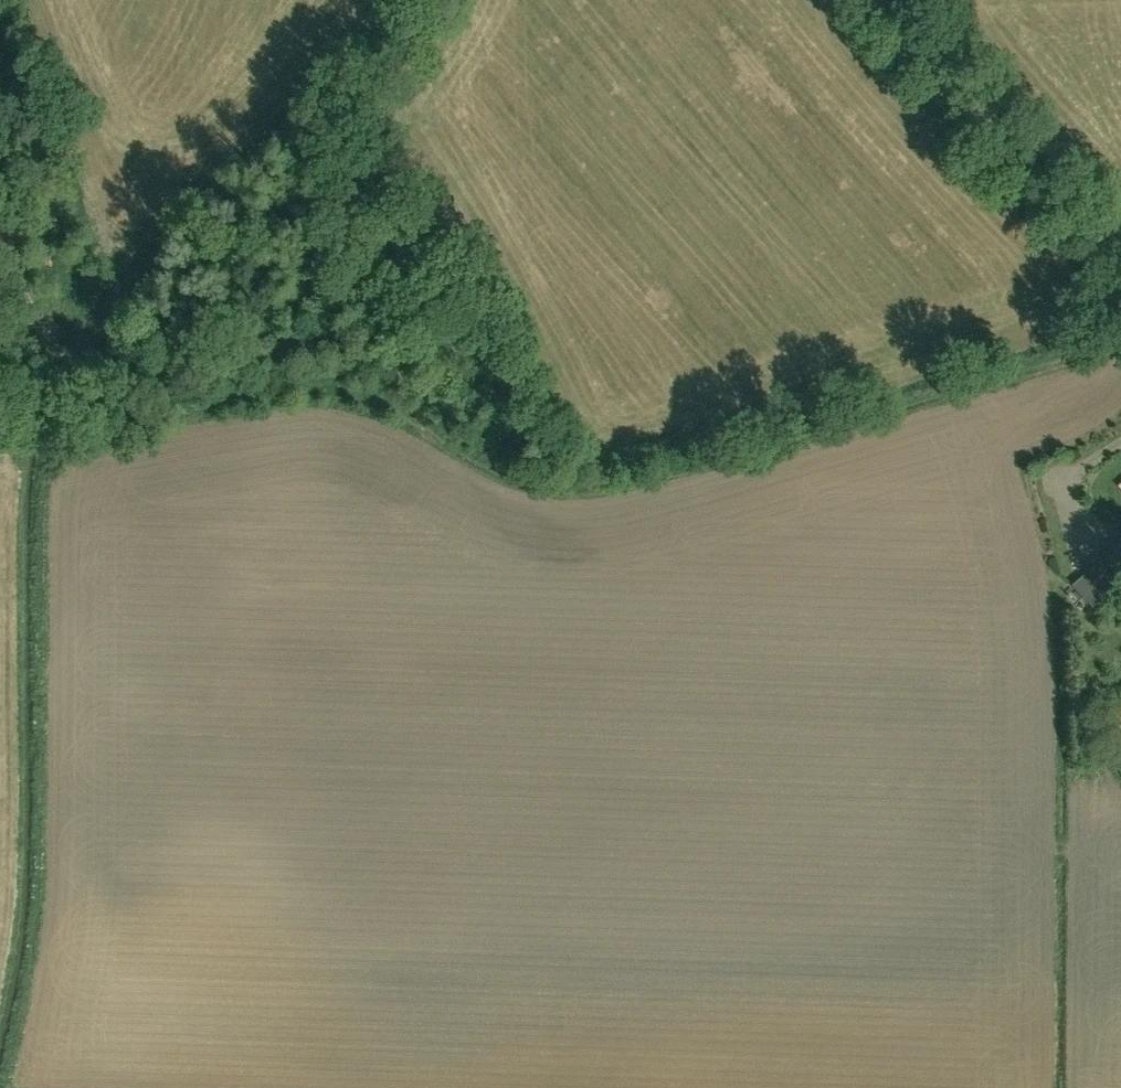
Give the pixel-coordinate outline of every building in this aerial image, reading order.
[(1105,554),(1120,571),(1120,540),(1105,554)]
